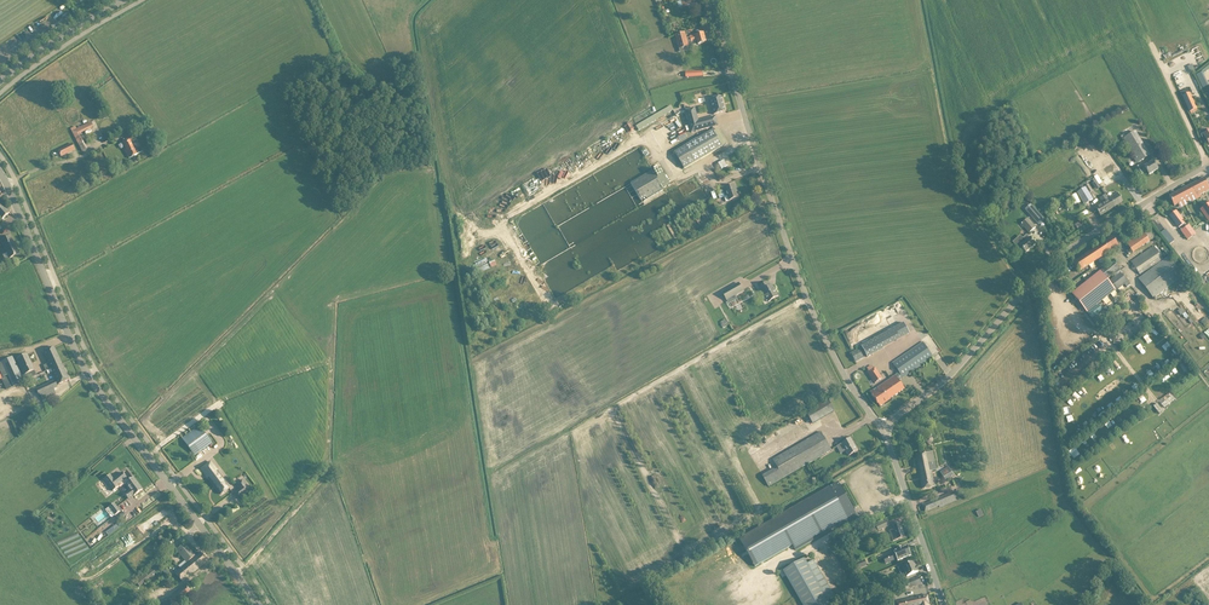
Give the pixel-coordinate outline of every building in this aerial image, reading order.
[(695,0),(681,0),(683,7),(688,6),(688,8),(695,7),(695,6),(694,6),(693,3),(695,2),(695,0)] [(675,35),(679,49),(689,47),(688,42),(687,38),(685,32),(675,35)] [(691,42),(697,40),(698,44),(706,42),(704,33),(690,37),(690,38),(687,38),(688,42),(691,41),(691,42)] [(1182,96),(1189,112),(1197,109),(1190,92),(1182,96)] [(710,100),(714,115),(725,112),(724,106),(723,106),(722,103),(723,103),(721,97),(716,98),(716,96),(711,98),(712,99),(710,100)] [(697,114),(687,116),(692,133),(713,127),(718,125),(716,116),(699,121),(697,114)] [(647,120),(636,126),(639,131),(650,124),(647,120)] [(79,134),(93,127),(90,122),(71,131),(82,151),(87,149),(79,134)] [(675,153),(684,169),(722,147),(722,146),(727,143),(721,134),(717,137),(713,130),(675,153)] [(1123,140),(1137,163),(1150,156),(1135,132),(1123,140)] [(127,149),(125,150),(129,158),(137,155),(137,154),(142,152),(140,147),(135,150),(131,142),(136,139),(134,136),(126,140),(126,139),(123,140),(124,141),(123,141),(127,149)] [(75,150),(72,144),(58,151),(61,157),(72,151),(75,150)] [(641,151),(645,156),(649,154),(645,148),(641,151)] [(718,162),(721,168),(727,165),(724,159),(718,162)] [(1145,167),(1141,169),(1139,166),(1135,168),(1140,176),(1144,174),(1143,173),(1147,171),(1149,175),(1158,170),(1153,162),(1145,167)] [(1114,164),(1104,170),(1113,184),(1123,178),(1114,164)] [(652,171),(631,183),(642,203),(663,190),(652,171)] [(1189,186),(1194,195),(1195,195),(1198,193),(1199,195),(1206,191),(1205,189),(1208,187),(1208,186),(1205,178),(1189,186)] [(726,197),(724,197),(726,202),(729,201),(739,198),(734,185),(723,189),(726,197)] [(1194,195),(1189,186),(1169,197),(1174,206),(1194,195)] [(1094,201),(1087,188),(1078,194),(1086,206),(1094,201)] [(1076,193),(1071,196),(1075,205),(1080,202),(1076,193)] [(1117,193),(1108,199),(1113,207),(1123,202),(1117,193)] [(1108,199),(1105,195),(1100,198),(1102,202),(1095,207),(1100,215),(1113,207),(1108,199)] [(1,220),(10,213),(0,202),(0,221),(1,220)] [(1200,210),(1208,222),(1208,221),(1208,204),(1200,210)] [(1044,220),(1031,205),(1025,210),(1039,225),(1044,220)] [(1170,216),(1179,228),(1185,223),(1176,211),(1170,216)] [(1029,233),(1031,232),(1036,227),(1028,218),(1021,224),(1029,233)] [(1173,241),(1160,223),(1157,225),(1154,220),(1152,222),(1168,245),(1173,241)] [(1180,231),(1187,240),(1196,233),(1189,224),(1180,231)] [(1148,229),(1126,243),(1132,253),(1154,238),(1148,229)] [(1035,244),(1027,235),(1014,246),(1017,249),(1021,246),(1026,252),(1035,244)] [(1,241),(10,259),(19,254),(10,236),(1,241)] [(1112,237),(1084,256),(1090,265),(1119,246),(1112,237)] [(1131,262),(1140,275),(1163,259),(1154,246),(1131,262)] [(485,255),(474,261),(477,267),(488,262),(485,255)] [(1090,265),(1084,256),(1073,263),(1079,272),(1090,265)] [(1138,278),(1153,299),(1183,277),(1168,256),(1138,278)] [(494,260),(478,267),(480,272),(496,266),(494,260)] [(1112,261),(1100,271),(1071,293),(1086,312),(1115,290),(1115,291),(1124,283),(1127,287),(1130,284),(1128,281),(1121,272),(1122,271),(1119,268),(1112,261)] [(759,287),(764,296),(765,295),(769,302),(778,296),(774,288),(772,289),(768,282),(759,287)] [(722,293),(727,301),(743,291),(739,283),(722,293)] [(1178,303),(1156,317),(1160,323),(1165,320),(1164,318),(1167,316),(1173,324),(1179,320),(1178,318),(1185,314),(1178,303)] [(883,348),(881,343),(883,342),(880,336),(862,347),(867,357),(883,348)] [(892,363),(893,363),(899,373),(877,388),(880,392),(876,394),(873,390),(870,392),(880,407),(884,404),(905,389),(898,380),(902,377),(903,378),(933,357),(923,342),(892,363)] [(43,352),(50,367),(59,385),(69,380),(54,347),(43,352)] [(854,362),(863,358),(859,348),(850,352),(854,362)] [(17,359),(24,375),(35,370),(27,354),(17,359)] [(0,362),(0,371),(3,376),(8,374),(13,386),(24,382),(12,356),(2,361),(2,362),(0,362)] [(868,372),(875,383),(882,379),(875,368),(868,372)] [(1,378),(6,389),(11,387),(6,377),(2,378),(0,373),(0,379),(1,378)] [(49,383),(36,389),(39,396),(40,395),(42,399),(55,393),(53,389),(58,387),(55,381),(49,383)] [(1172,396),(1161,404),(1164,408),(1175,400),(1172,396)] [(812,424),(834,411),(829,403),(807,416),(812,424)] [(1157,403),(1153,406),(1159,414),(1161,412),(1163,411),(1157,403)] [(182,439),(194,456),(212,443),(200,426),(182,439)] [(779,471),(765,479),(769,486),(831,450),(821,432),(773,460),(777,467),(778,469),(779,471)] [(842,444),(849,456),(858,451),(851,439),(842,444)] [(916,455),(923,489),(935,486),(933,478),(932,471),(936,470),(933,452),(916,455)] [(226,483),(210,462),(200,469),(207,478),(208,477),(221,494),(229,488),(225,483),(226,483)] [(940,472),(945,479),(953,474),(948,466),(940,472)] [(142,490),(133,478),(128,482),(126,479),(127,479),(122,473),(113,479),(110,475),(104,480),(112,491),(118,486),(118,485),(123,482),(130,490),(125,494),(128,499),(133,495),(134,496),(142,490)] [(831,487),(777,518),(776,517),(739,538),(755,567),(793,545),(795,551),(850,520),(856,516),(851,507),(852,506),(840,486),(840,487),(837,483),(831,487)] [(250,490),(246,484),(239,489),(244,495),(250,490)] [(922,506),(925,512),(939,506),(940,507),(958,500),(955,492),(922,506)] [(120,511),(114,503),(109,507),(115,515),(120,511)] [(871,527),(873,532),(878,530),(878,531),(889,526),(887,520),(871,527)] [(889,531),(893,541),(905,537),(900,523),(893,526),(894,529),(889,531)] [(164,541),(167,545),(172,541),(169,537),(164,541)] [(180,569),(175,573),(182,582),(208,561),(200,552),(196,556),(185,543),(176,550),(185,561),(178,567),(180,569)] [(894,552),(895,553),(888,556),(891,562),(897,559),(898,561),(911,555),(907,546),(894,552)] [(865,559),(867,564),(876,560),(874,555),(865,559)] [(828,601),(835,597),(814,560),(808,564),(804,558),(783,570),(803,604),(831,604),(828,601)] [(157,572),(162,568),(157,561),(135,581),(140,586),(157,571),(157,572)] [(907,577),(918,572),(918,571),(917,567),(916,568),(914,562),(903,567),(905,571),(901,572),(903,577),(906,575),(907,577)] [(914,579),(901,584),(901,585),(903,590),(904,591),(916,586),(922,583),(919,577),(914,579)] [(893,586),(902,583),(900,578),(891,582),(893,586)] [(193,593),(187,585),(161,603),(162,604),(177,604),(193,593)] [(927,595),(921,596),(895,602),(896,604),(929,604),(927,595)]
